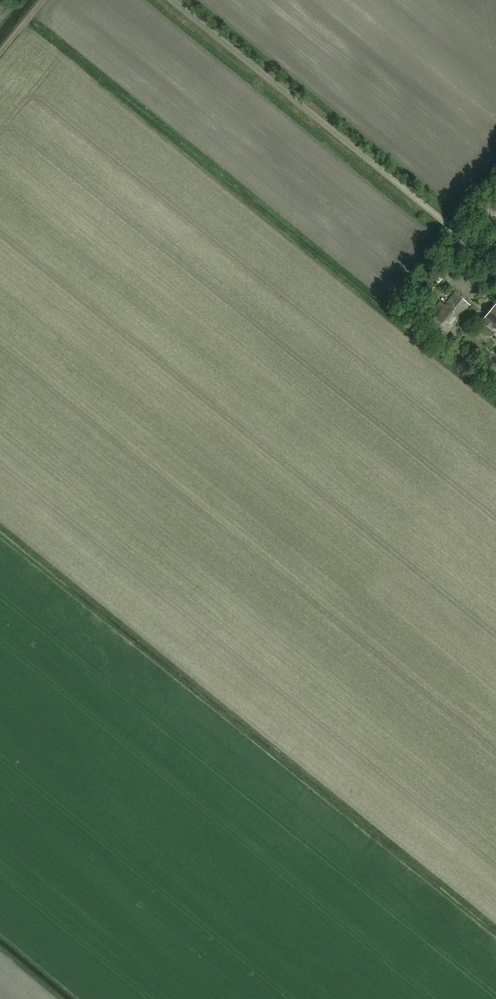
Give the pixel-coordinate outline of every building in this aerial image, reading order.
[(428,324),(444,337),(466,311),(467,312),(471,307),(454,293),(444,305),(439,302),(435,307),(439,311),(428,324)] [(482,322),(495,333),(495,305),(482,322)]
